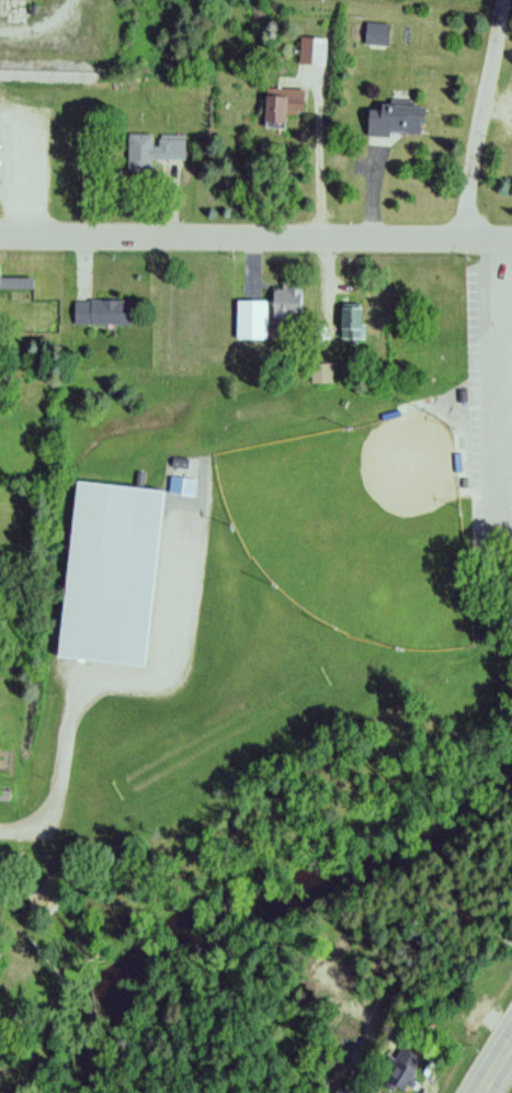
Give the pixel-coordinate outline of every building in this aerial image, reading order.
[(389,24),(365,24),(365,45),(389,45),(389,24)] [(325,38),(299,38),(299,65),(325,65),(325,38)] [(301,92),(263,92),(263,129),(284,129),(285,114),(301,114),(301,92)] [(420,106),(365,107),(366,137),(420,136),(420,106)] [(127,171),(151,172),(151,161),(186,161),(186,135),(128,135),(127,171)] [(31,290),(31,279),(1,279),(1,263),(0,263),(0,290),(31,290)] [(300,289),(292,289),(292,287),(271,287),(271,322),(300,322),(300,289)] [(74,302),(74,327),(130,327),(130,302),(74,302)] [(235,340),(265,340),(265,302),(235,302),(235,340)] [(339,339),(363,340),(363,307),(339,306),(339,339)] [(311,384),(332,384),(332,364),(311,364),(311,384)] [(76,473),(56,651),(146,662),(166,483),(76,473)] [(380,1079),(396,1056),(414,1069),(399,1091),(380,1079)] [(329,1092),(363,1092),(340,1078),(329,1092)]
